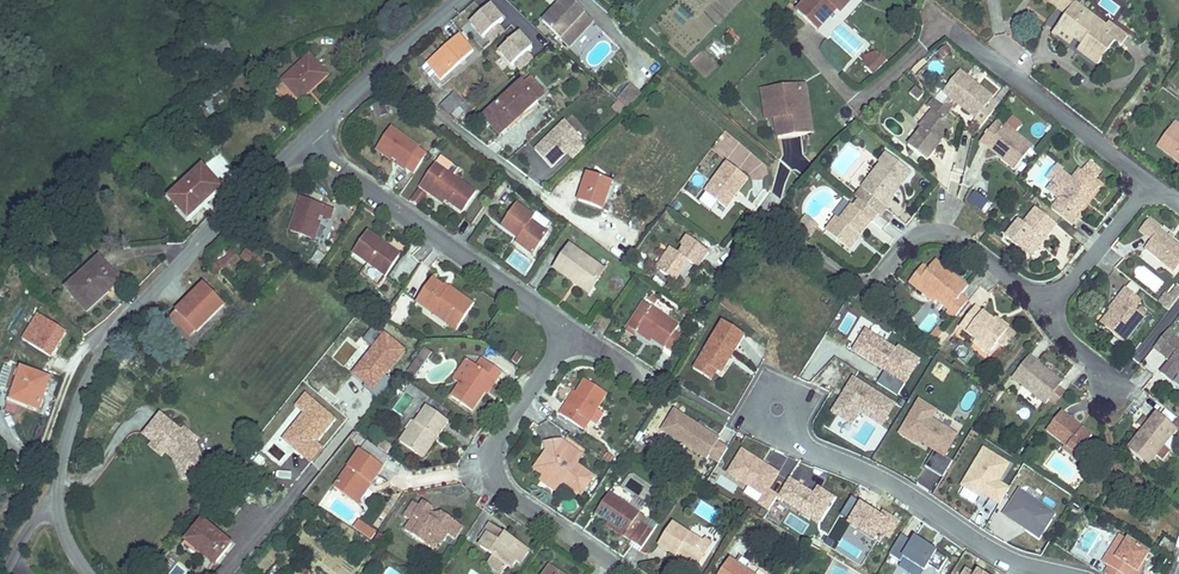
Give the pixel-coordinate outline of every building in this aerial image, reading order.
[(571,0),(565,0),(543,22),(569,48),(594,23),(585,14),(571,0)] [(846,19),(840,14),(851,1),(850,0),(808,0),(797,13),(817,31),(827,40),(846,19)] [(1092,24),(1096,19),(1076,5),(1076,4),(1079,0),(1063,0),(1058,7),(1068,14),(1059,26),(1062,29),(1076,39),(1077,37),(1081,40),(1080,42),(1083,44),(1078,50),(1098,65),(1115,42),(1121,47),(1128,37),(1109,23),(1106,27),(1103,32),(1092,24)] [(1098,5),(1114,14),(1120,5),(1110,0),(1101,0),(1098,5)] [(487,46),(505,31),(499,24),(505,18),(492,3),(467,24),(487,46)] [(1103,32),(1106,27),(1096,19),(1092,24),(1103,32)] [(1076,39),(1062,29),(1058,35),(1071,44),(1076,39)] [(191,63),(221,45),(226,42),(220,31),(185,55),(191,63)] [(516,73),(538,55),(518,31),(496,48),(516,73)] [(441,80),(474,52),(460,36),(423,68),(431,78),(436,74),(441,80)] [(713,40),(706,48),(718,60),(726,52),(713,40)] [(230,50),(226,43),(221,46),(226,53),(230,50)] [(615,44),(611,48),(613,50),(612,51),(615,54),(620,49),(619,48),(615,44)] [(196,71),(226,53),(221,46),(221,45),(191,63),(196,71)] [(200,76),(233,55),(230,50),(226,53),(196,71),(200,76)] [(864,66),(873,74),(882,64),(885,60),(877,52),(864,66)] [(864,57),(864,66),(877,52),(864,57)] [(300,100),(327,75),(310,57),(284,82),(300,100)] [(980,130),(995,111),(987,105),(993,98),(960,72),(943,94),(958,105),(961,102),(965,105),(962,108),(976,119),(973,124),(980,130)] [(262,81),(256,74),(252,77),(258,85),(262,81)] [(530,78),(485,118),(500,136),(538,102),(538,101),(533,96),(540,90),(530,78)] [(642,94),(632,84),(617,99),(619,101),(628,109),(642,94)] [(814,133),(806,84),(761,91),(766,122),(774,121),(777,139),(814,133)] [(540,90),(533,96),(538,101),(545,95),(540,90)] [(464,105),(454,94),(441,107),(453,121),(456,119),(463,113),(460,108),(464,105)] [(207,107),(214,102),(209,96),(202,100),(207,107)] [(927,161),(941,143),(940,142),(937,140),(949,124),(943,120),(949,112),(935,100),(929,108),(933,111),(920,128),(922,129),(908,147),(927,161)] [(612,107),(621,115),(628,109),(619,101),(612,107)] [(387,113),(384,103),(373,106),(377,116),(387,113)] [(211,116),(205,108),(199,113),(205,121),(211,116)] [(551,168),(567,154),(572,160),(588,146),(564,120),(533,147),(551,168)] [(1015,169),(1026,154),(1030,157),(1036,150),(1032,147),(998,120),(981,143),(988,149),(990,146),(1001,155),(999,157),(1015,169)] [(1175,123),(1157,147),(1178,163),(1178,126),(1175,123)] [(900,140),(908,145),(918,128),(910,124),(900,140)] [(940,142),(952,127),(949,124),(937,140),(940,142)] [(420,149),(391,129),(379,147),(391,156),(399,161),(397,164),(398,165),(406,170),(420,149)] [(999,157),(1001,155),(990,146),(988,149),(999,157)] [(391,156),(379,147),(377,150),(389,159),(391,156)] [(911,173),(887,154),(879,164),(880,164),(875,171),(865,163),(854,178),(863,186),(855,196),(855,197),(880,216),(894,199),(892,197),(899,188),(896,186),(899,183),(902,185),(911,173)] [(420,188),(430,195),(432,192),(446,201),(463,213),(477,193),(456,178),(461,171),(441,158),(436,165),(420,188)] [(1103,171),(1090,161),(1082,171),(1089,177),(1095,181),(1103,171)] [(705,193),(726,209),(748,179),(728,163),(705,193)] [(1080,169),(1072,180),(1068,185),(1058,177),(1062,172),(1063,171),(1057,166),(1047,179),(1052,183),(1047,190),(1059,200),(1051,210),(1072,226),(1081,215),(1078,213),(1100,185),(1095,181),(1089,177),(1082,171),(1080,169)] [(188,218),(221,187),(203,168),(170,198),(188,218)] [(1072,180),(1062,172),(1058,177),(1068,185),(1072,180)] [(602,209),(607,195),(605,195),(610,181),(588,174),(579,201),(602,209)] [(412,201),(420,206),(426,196),(419,191),(412,201)] [(985,212),(991,203),(976,191),(973,202),(985,212)] [(446,201),(432,192),(430,195),(444,205),(446,201)] [(318,223),(320,216),(331,219),(334,210),(301,199),(290,231),(312,239),(318,223)] [(516,242),(524,248),(528,243),(537,250),(549,234),(545,231),(550,224),(537,214),(534,218),(517,205),(509,216),(501,226),(510,232),(511,230),(520,236),(518,239),(516,242)] [(851,206),(840,220),(836,218),(826,231),(850,250),(872,222),(851,206)] [(1037,209),(1024,225),(1020,222),(1006,238),(1028,256),(1041,239),(1044,241),(1057,225),(1037,209)] [(262,218),(253,227),(258,231),(267,222),(262,218)] [(1178,266),(1178,244),(1161,230),(1162,228),(1150,218),(1139,231),(1151,241),(1145,249),(1174,273),(1178,266)] [(817,228),(805,219),(802,224),(813,232),(817,228)] [(813,232),(802,224),(798,228),(809,237),(813,232)] [(518,239),(520,236),(511,230),(510,232),(518,239)] [(389,247),(368,233),(353,255),(386,277),(401,256),(389,247)] [(671,249),(663,261),(666,263),(660,272),(670,279),(678,277),(689,263),(697,269),(709,253),(688,238),(681,246),(684,248),(679,255),(671,249)] [(406,248),(394,239),(389,247),(401,256),(402,255),(406,248)] [(1041,239),(1028,256),(1031,258),(1044,241),(1041,239)] [(524,248),(534,255),(537,250),(528,243),(524,248)] [(593,289),(605,272),(570,248),(555,270),(572,282),(576,277),(593,289)] [(230,265),(233,268),(241,260),(232,250),(227,253),(223,249),(212,259),(216,264),(213,266),(219,272),(222,269),(229,263),(230,265)] [(241,257),(260,272),(266,264),(247,249),(241,257)] [(316,250),(310,261),(320,266),(325,255),(316,250)] [(113,289),(120,283),(100,260),(67,290),(87,312),(109,293),(108,291),(111,288),(113,289)] [(663,261),(657,269),(660,272),(666,263),(663,261)] [(928,271),(919,282),(937,297),(935,299),(948,310),(946,313),(954,319),(968,301),(961,296),(968,288),(968,287),(935,261),(928,271)] [(923,268),(910,284),(933,302),(935,299),(937,297),(919,282),(928,271),(923,268)] [(589,294),(593,289),(576,277),(572,282),(589,294)] [(651,284),(660,290),(665,283),(656,277),(651,284)] [(435,311),(459,327),(474,305),(450,289),(448,291),(433,280),(417,303),(434,314),(435,311)] [(1126,288),(1135,295),(1137,294),(1141,289),(1132,282),(1126,288)] [(196,332),(224,305),(205,285),(177,312),(196,332)] [(9,295),(6,294),(8,289),(1,286),(0,289),(0,302),(5,304),(9,295)] [(1105,328),(1124,343),(1145,317),(1144,317),(1147,313),(1141,307),(1138,312),(1134,309),(1141,300),(1126,288),(1119,298),(1120,299),(1106,317),(1110,321),(1105,328)] [(387,317),(401,327),(417,303),(403,293),(387,317)] [(1159,303),(1169,310),(1176,301),(1172,297),(1167,293),(1159,303)] [(658,298),(652,294),(647,300),(654,305),(657,300),(658,298)] [(654,305),(652,308),(643,302),(627,327),(628,328),(636,333),(638,330),(653,339),(665,348),(666,347),(673,337),(675,333),(679,327),(667,318),(672,310),(657,300),(654,305)] [(386,315),(392,305),(386,301),(379,311),(386,315)] [(993,321),(975,307),(960,327),(976,340),(992,352),(999,343),(1007,332),(993,321)] [(434,314),(457,330),(459,327),(435,311),(434,314)] [(196,332),(177,312),(171,317),(191,337),(196,332)] [(53,357),(67,329),(35,313),(21,341),(53,357)] [(1106,317),(1100,324),(1105,328),(1110,321),(1106,317)] [(1017,335),(1009,329),(996,319),(993,321),(1007,332),(999,343),(1006,349),(1017,335)] [(724,322),(694,370),(712,381),(718,372),(722,374),(745,336),(724,322)] [(387,375),(404,349),(369,326),(357,345),(347,338),(331,363),(382,396),(393,379),(387,375)] [(636,333),(628,328),(626,331),(634,336),(636,333)] [(931,338),(936,342),(944,332),(939,328),(931,338)] [(1176,337),(1177,334),(1170,328),(1154,348),(1171,361),(1168,364),(1178,373),(1178,339),(1176,337)] [(896,349),(865,329),(850,351),(905,386),(922,360),(899,345),(896,349)] [(653,339),(638,330),(636,333),(651,343),(653,339)] [(936,342),(941,346),(949,336),(944,332),(936,342)] [(675,333),(673,337),(666,347),(674,352),(683,338),(675,333)] [(992,352),(976,340),(974,343),(989,355),(992,352)] [(517,364),(522,357),(517,353),(512,361),(517,364)] [(119,369),(127,358),(123,355),(115,366),(119,369)] [(1059,388),(1063,383),(1050,373),(1048,376),(1035,366),(1038,363),(1030,357),(1013,379),(1045,404),(1050,399),(1059,388)] [(419,374),(427,363),(419,358),(412,368),(419,374)] [(452,397),(472,411),(484,393),(494,379),(496,381),(502,373),(482,359),(477,367),(474,364),(460,384),(452,397)] [(460,384),(474,364),(467,360),(454,380),(460,384)] [(1048,376),(1050,373),(1038,363),(1035,366),(1048,376)] [(415,379),(419,374),(412,368),(408,373),(415,379)] [(23,391),(29,371),(22,369),(15,389),(23,391)] [(39,409),(49,377),(29,371),(23,391),(15,389),(12,401),(39,409)] [(896,405),(854,377),(831,412),(851,425),(861,414),(882,427),(896,405)] [(484,393),(487,395),(496,381),(494,379),(484,393)] [(607,394),(585,381),(577,394),(568,408),(565,406),(560,415),(584,430),(607,394)] [(1056,404),(1065,393),(1059,388),(1050,399),(1056,404)] [(577,394),(574,392),(565,406),(568,408),(577,394)] [(969,410),(978,397),(972,392),(962,405),(969,410)] [(925,467),(943,477),(952,462),(944,456),(957,436),(932,420),(937,412),(920,401),(900,432),(918,443),(920,439),(936,449),(925,467)] [(418,455),(432,435),(437,438),(449,422),(428,407),(417,423),(415,422),(401,442),(418,455)] [(719,463),(728,449),(718,443),(720,440),(704,429),(698,426),(675,411),(662,431),(707,460),(709,457),(719,463)] [(1093,436),(1062,412),(1047,432),(1066,446),(1077,455),(1086,445),(1093,436)] [(1178,430),(1157,414),(1128,450),(1148,466),(1157,455),(1163,460),(1169,452),(1164,447),(1178,430)] [(171,445),(167,450),(177,458),(185,479),(207,470),(196,444),(198,441),(189,433),(187,436),(182,432),(161,416),(144,436),(154,444),(160,437),(171,445)] [(424,458),(437,438),(432,435),(418,455),(424,458)] [(150,448),(162,457),(165,453),(174,460),(182,480),(185,479),(177,458),(167,450),(171,445),(160,437),(154,444),(150,448)] [(387,454),(392,448),(383,441),(378,448),(387,454)] [(581,496),(594,478),(576,465),(579,461),(563,449),(562,441),(545,444),(546,451),(548,458),(545,462),(541,459),(536,466),(537,471),(543,476),(555,483),(563,483),(581,496)] [(579,461),(582,456),(562,441),(563,449),(579,461)] [(1081,463),(1092,449),(1086,445),(1077,455),(1066,446),(1063,450),(1081,463)] [(1011,464),(985,447),(954,494),(974,507),(982,494),(999,505),(1010,488),(1000,482),(1011,464)] [(771,489),(781,474),(744,450),(729,475),(763,496),(757,504),(769,512),(780,495),(771,489)] [(371,485),(383,467),(361,451),(335,488),(353,501),(367,482),(371,485)] [(557,491),(563,483),(555,483),(543,476),(540,480),(557,491)] [(813,492),(791,478),(777,499),(818,525),(835,498),(817,487),(813,492)] [(357,504),(371,485),(367,482),(353,501),(357,504)] [(616,484),(596,513),(609,522),(626,534),(623,537),(631,543),(647,520),(639,515),(646,505),(616,484)] [(1055,512),(1019,490),(1004,514),(1040,536),(1055,512)] [(891,540),(902,522),(884,511),(882,515),(854,498),(843,516),(850,520),(847,525),(874,541),(879,533),(891,540)] [(454,539),(463,526),(443,513),(435,515),(432,519),(427,516),(430,511),(433,508),(424,502),(421,507),(414,502),(405,517),(412,521),(405,531),(423,543),(427,536),(434,540),(440,544),(447,534),(454,539)] [(359,519),(353,528),(371,540),(377,531),(359,519)] [(197,532),(205,523),(203,521),(195,531),(197,532)] [(609,522),(606,525),(623,537),(626,534),(609,522)] [(216,563),(231,544),(205,523),(197,532),(195,531),(186,542),(199,552),(201,550),(205,553),(216,563)] [(675,558),(676,556),(678,553),(698,566),(710,547),(703,542),(690,534),(689,535),(672,524),(659,545),(658,547),(675,558)] [(507,565),(510,567),(515,561),(519,564),(528,551),(490,525),(480,539),(484,541),(480,547),(493,556),(507,565)] [(848,527),(838,545),(859,557),(869,539),(848,527)] [(434,540),(427,536),(423,543),(429,547),(434,540)] [(912,543),(902,536),(889,555),(901,562),(903,558),(925,572),(928,566),(939,573),(948,559),(915,538),(912,543)] [(1143,562),(1148,553),(1120,536),(1103,563),(1110,567),(1105,573),(1136,573),(1143,562)] [(703,542),(710,547),(712,544),(705,539),(703,542)] [(1170,543),(1165,539),(1160,547),(1165,550),(1170,543)] [(200,559),(203,556),(205,553),(201,550),(199,552),(186,542),(183,545),(200,559)] [(676,556),(696,569),(698,566),(678,553),(676,556)] [(488,564),(502,573),(507,565),(493,556),(488,564)] [(161,573),(186,573),(189,571),(173,558),(161,573)] [(729,560),(720,573),(750,573),(729,560)] [(549,565),(545,571),(550,573),(563,573),(549,565)]
